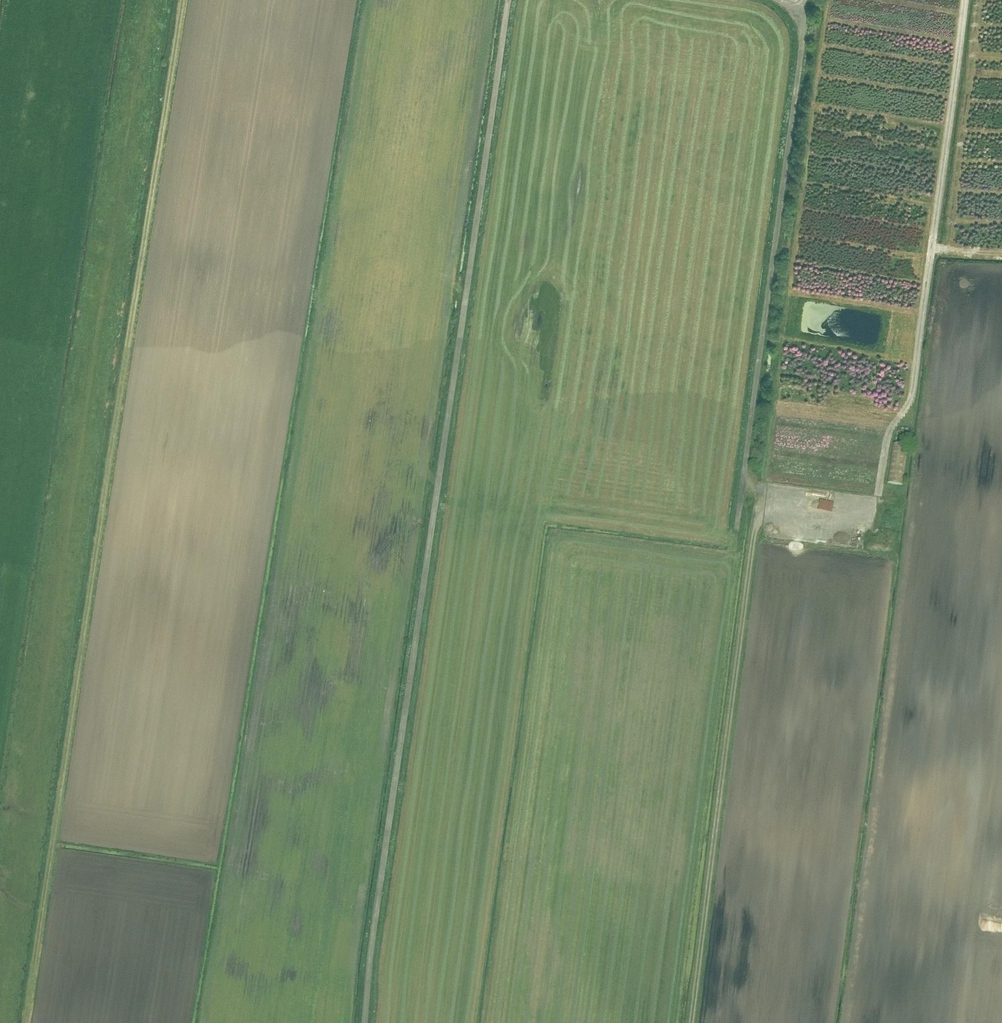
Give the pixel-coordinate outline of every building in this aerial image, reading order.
[(777,538),(792,538),(792,528),(777,528),(777,538)]
